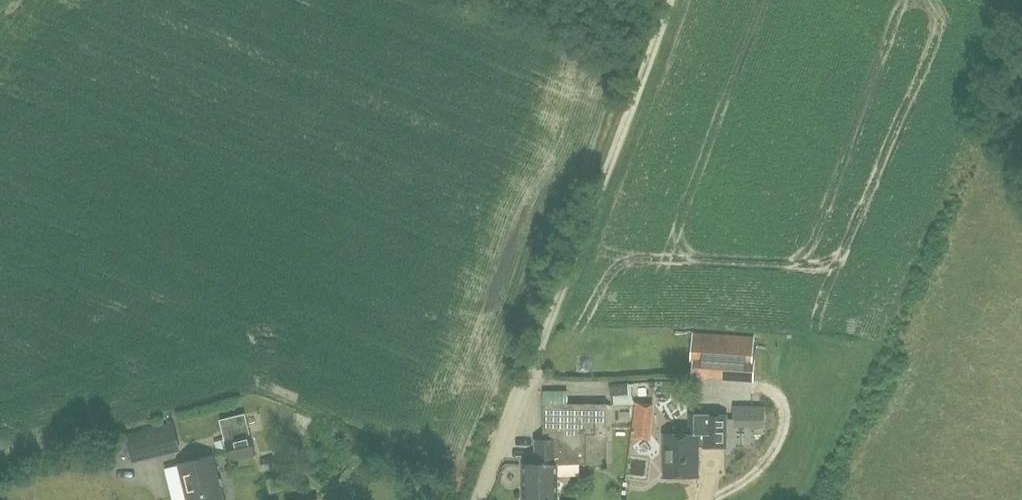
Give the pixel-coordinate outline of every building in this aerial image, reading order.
[(694,334),(692,359),(693,359),(692,373),(753,378),(754,361),(752,361),(753,338),(694,334)] [(619,391),(624,407),(638,402),(634,387),(619,391)] [(608,403),(543,403),(542,437),(534,437),(534,461),(524,461),(523,499),(558,499),(558,463),(607,463),(608,403)] [(735,407),(735,424),(744,424),(744,407),(735,407)] [(660,448),(660,409),(640,409),(639,447),(660,448)] [(255,454),(244,412),(219,419),(224,438),(214,441),(216,452),(228,450),(231,461),(255,454)] [(725,447),(725,415),(689,414),(689,432),(663,432),(663,476),(698,476),(698,447),(725,447)] [(174,421),(149,427),(157,456),(181,450),(174,421)] [(765,453),(763,424),(734,426),(735,455),(765,453)] [(211,454),(177,462),(187,499),(223,499),(211,454)]
